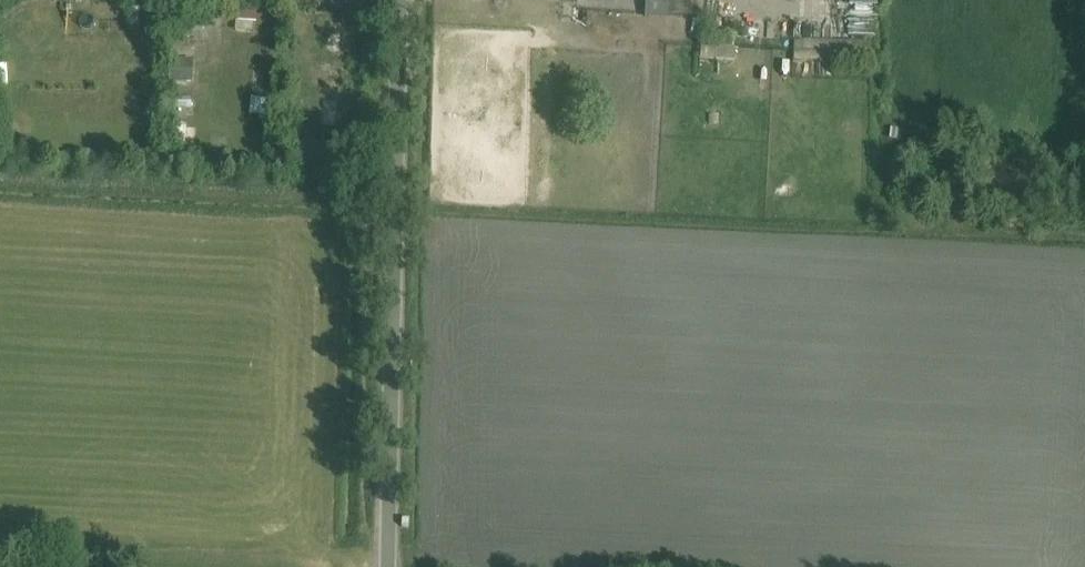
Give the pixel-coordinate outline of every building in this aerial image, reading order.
[(236,33),(255,34),(255,7),(237,7),(236,33)] [(172,98),(173,120),(196,118),(195,97),(172,98)] [(179,140),(183,157),(198,153),(193,136),(179,140)]
